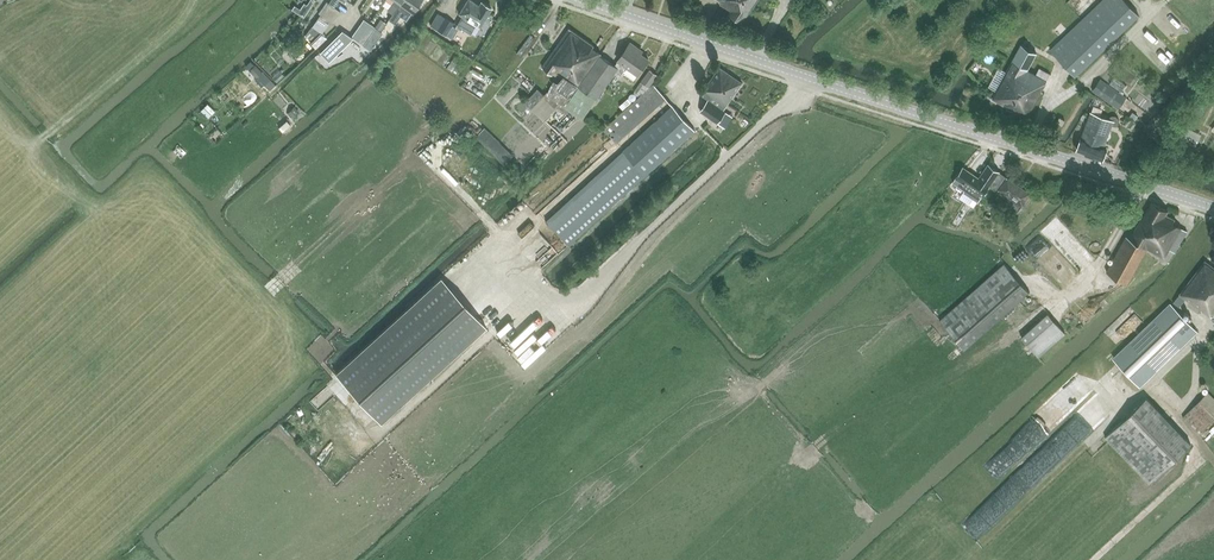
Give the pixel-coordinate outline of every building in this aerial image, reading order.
[(395,0),(387,11),(393,14),(403,0),(395,0)] [(393,14),(388,21),(394,25),(400,18),(405,21),(420,1),(422,1),(423,0),(403,0),(393,14)] [(479,1),(477,4),(471,0),(467,0),(458,13),(461,16),(456,25),(470,34),(476,25),(480,27),(491,8),(479,1)] [(758,0),(720,0),(722,1),(719,4),(730,11),(729,14),(742,23),(758,0)] [(1128,26),(1139,15),(1125,0),(1101,0),(1050,50),(1075,77),(1128,26)] [(340,11),(333,6),(328,3),(324,9),(336,17),(340,11)] [(324,9),(320,15),(330,22),(331,23),(336,17),(324,9)] [(579,14),(551,53),(542,66),(553,75),(558,69),(579,84),(588,70),(612,37),(579,14)] [(1161,21),(1178,37),(1183,32),(1166,16),(1161,21)] [(439,26),(438,29),(446,35),(454,22),(445,17),(439,26)] [(359,25),(361,26),(371,33),(375,27),(363,19),(359,25)] [(311,24),(305,34),(312,38),(318,28),(311,24)] [(371,33),(361,26),(359,25),(355,31),(367,39),(371,33)] [(383,33),(376,27),(363,45),(370,50),(383,33)] [(340,29),(337,35),(346,39),(349,33),(340,29)] [(367,39),(355,31),(351,36),(363,45),(367,39)] [(320,32),(310,41),(315,46),(325,37),(320,32)] [(434,53),(439,45),(429,39),(424,47),(434,53)] [(600,55),(579,85),(565,76),(561,84),(556,81),(547,94),(565,106),(566,107),(565,109),(562,106),(560,108),(557,106),(556,107),(557,108),(546,121),(554,128),(571,111),(582,119),(615,72),(620,76),(626,67),(637,75),(648,59),(636,50),(637,48),(630,43),(617,61),(615,65),(600,55)] [(1044,78),(1035,74),(1028,70),(1037,53),(1021,45),(992,98),(1006,106),(1006,109),(1011,112),(1014,110),(1027,117),(1047,82),(1046,82),(1047,80),(1046,80),(1044,78)] [(286,52),(281,56),(287,66),(293,62),(286,52)] [(453,57),(446,66),(450,69),(457,61),(453,57)] [(253,65),(248,71),(269,87),(274,82),(253,65)] [(700,111),(718,122),(725,128),(733,117),(726,111),(723,110),(742,82),(719,66),(703,90),(710,94),(706,99),(708,99),(700,111)] [(1038,68),(1035,74),(1044,78),(1046,80),(1049,74),(1038,68)] [(649,69),(641,82),(634,92),(639,96),(604,129),(616,143),(666,98),(653,84),(650,87),(658,75),(649,69)] [(1118,110),(1127,97),(1100,79),(1091,92),(1118,110)] [(623,150),(627,154),(645,175),(695,131),(672,105),(623,150)] [(1104,148),(1114,121),(1090,112),(1075,150),(1103,161),(1107,149),(1104,148)] [(282,130),(290,123),(286,119),(278,125),(282,130)] [(568,126),(575,132),(582,125),(575,119),(568,126)] [(179,158),(186,151),(178,143),(171,150),(179,158)] [(645,175),(627,154),(549,224),(567,245),(645,175)] [(989,186),(999,171),(987,163),(979,176),(963,165),(954,177),(955,177),(964,184),(982,196),(989,186)] [(1030,192),(1006,176),(999,171),(989,186),(997,191),(996,193),(1005,199),(1003,203),(1017,212),(1030,192)] [(1147,248),(1157,254),(1164,257),(1169,249),(1175,252),(1187,231),(1181,228),(1173,223),(1174,219),(1165,215),(1168,210),(1151,202),(1130,238),(1126,236),(1106,271),(1128,284),(1147,248)] [(1062,224),(1049,233),(1067,261),(1080,253),(1062,224)] [(530,255),(544,243),(539,237),(525,250),(530,255)] [(1205,262),(1180,294),(1173,302),(1179,306),(1185,298),(1210,316),(1213,312),(1213,268),(1205,262)] [(1029,292),(1004,264),(940,321),(965,349),(1029,292)] [(486,327),(441,278),(336,373),(380,423),(486,327)] [(1139,385),(1157,368),(1197,330),(1171,304),(1114,359),(1139,385)] [(1038,357),(1065,333),(1048,313),(1021,337),(1038,357)] [(1066,417),(1008,472),(1026,490),(1107,413),(1073,378),(1046,404),(1057,416),(1062,412),(1066,417)] [(1213,418),(1213,398),(1208,392),(1183,417),(1199,433),(1213,418)] [(1105,436),(1150,483),(1191,443),(1146,397),(1105,436)]
